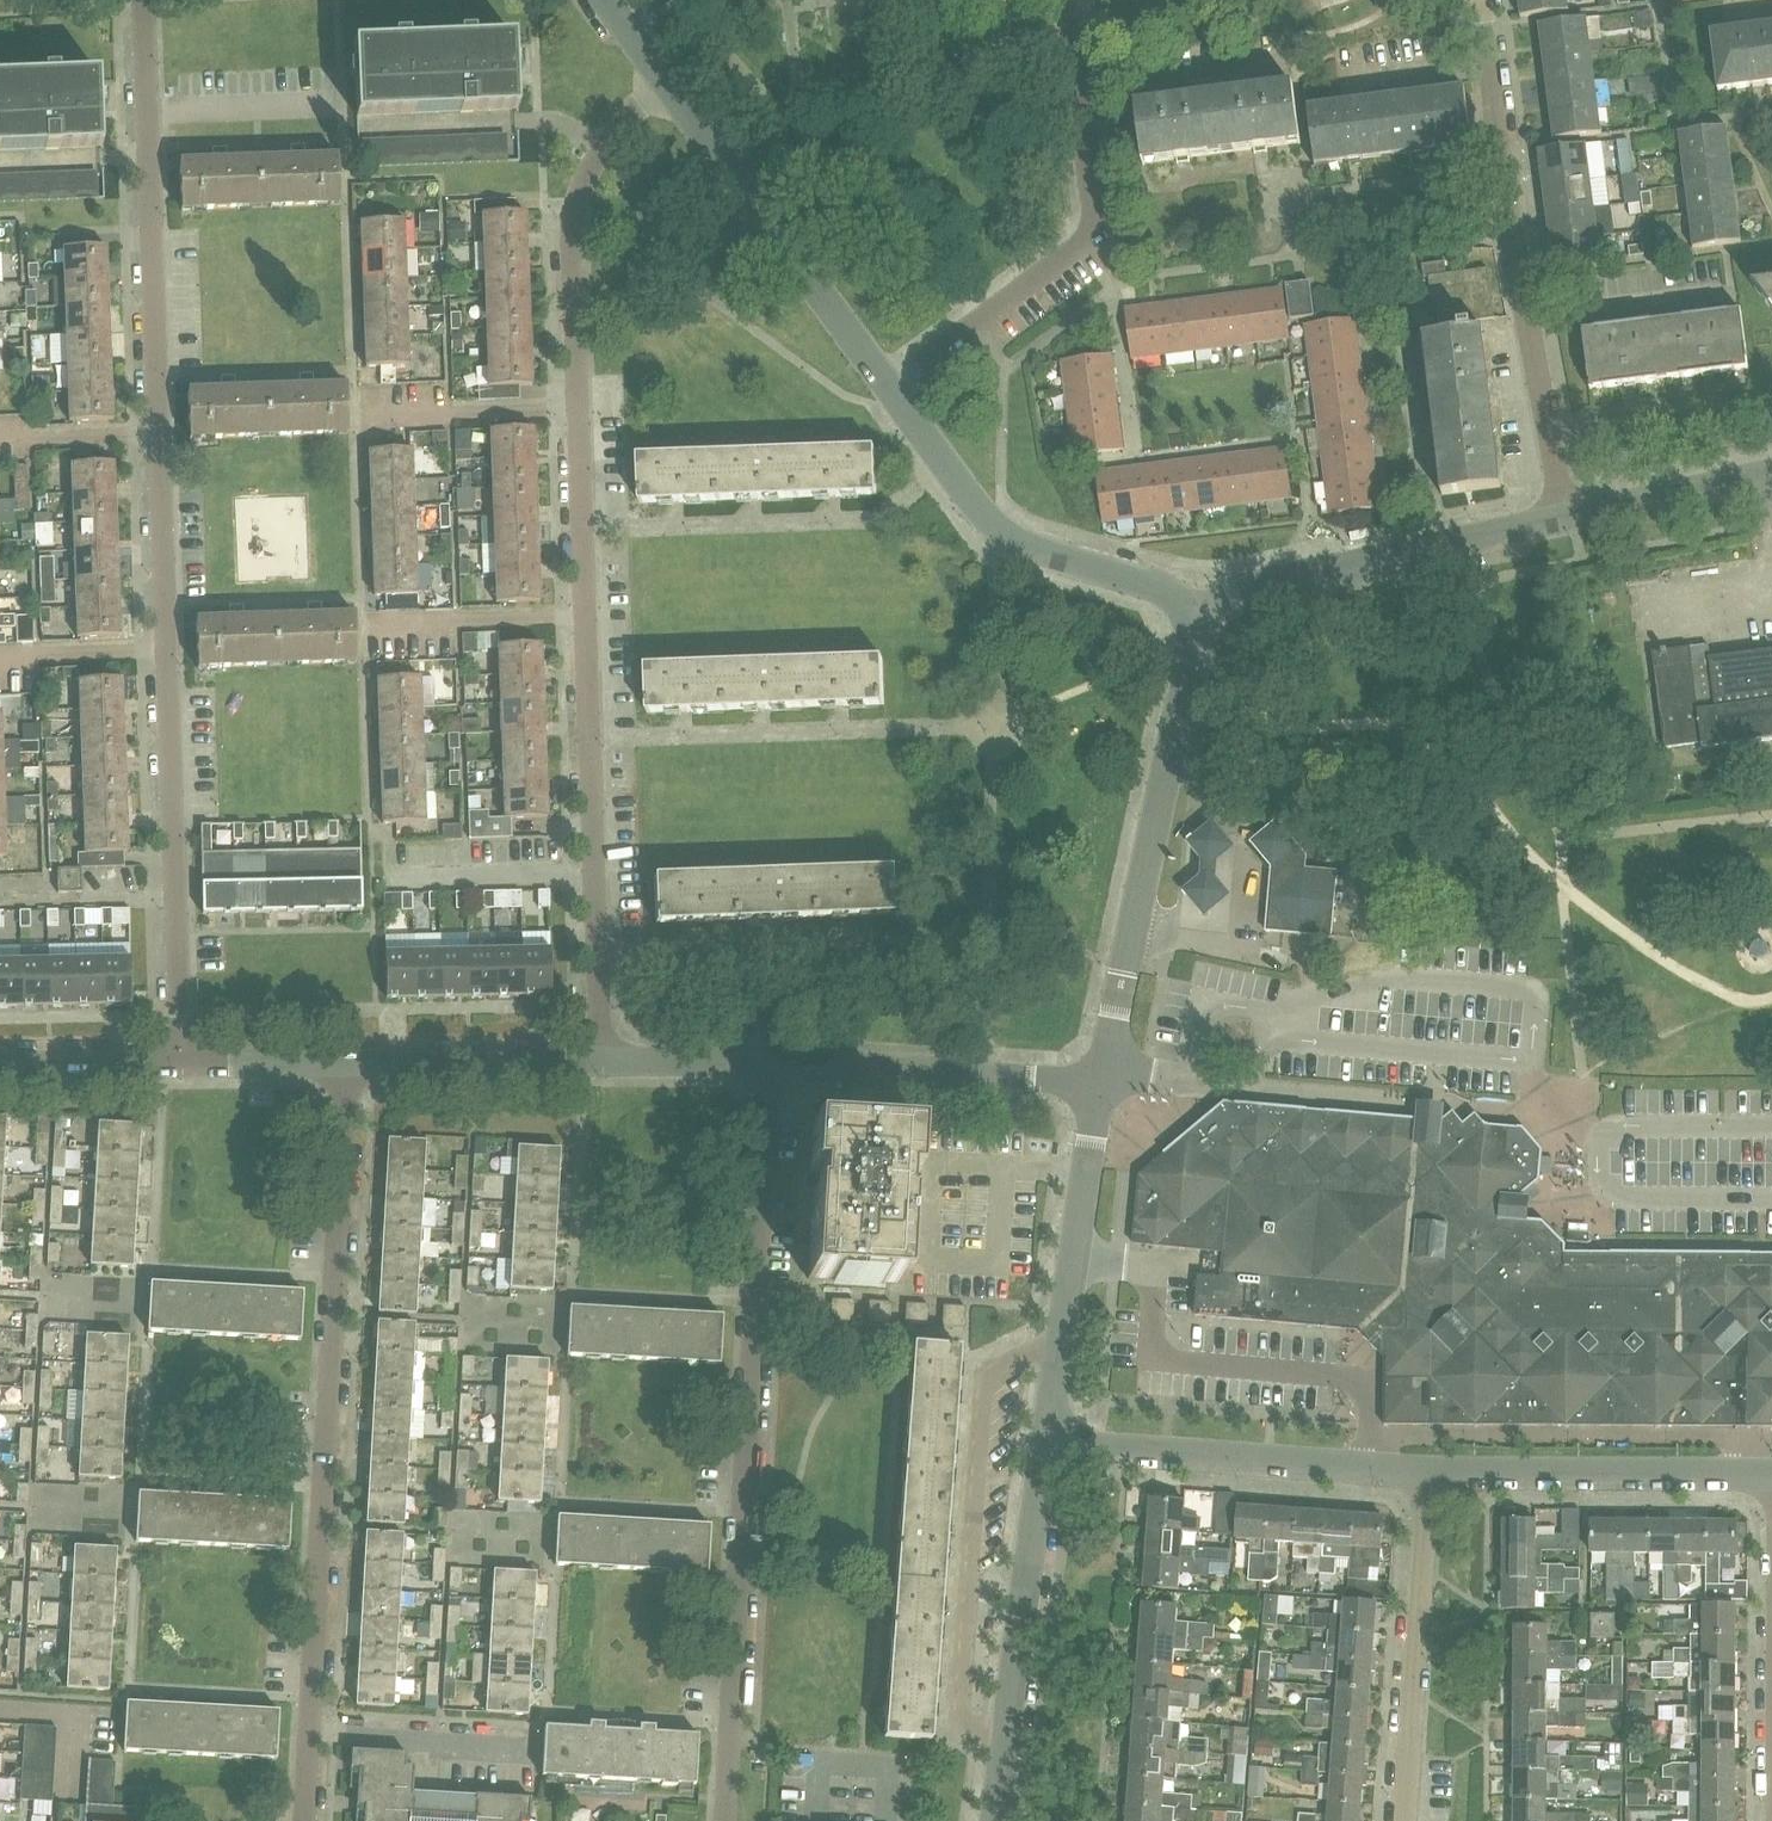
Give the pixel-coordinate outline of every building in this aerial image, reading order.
[(1520,17),(1570,10),(1569,0),(1518,0),(1520,17)] [(1648,12),(1634,14),(1635,28),(1650,26),(1648,12)] [(1539,23),(1542,53),(1591,46),(1587,17),(1539,23)] [(1711,32),(1719,91),(1771,84),(1771,24),(1711,32)] [(517,110),(515,44),(514,36),(354,43),(357,116),(517,110)] [(1542,53),(1546,82),(1595,75),(1591,46),(1542,53)] [(100,96),(100,82),(100,74),(0,78),(0,151),(102,147),(100,96)] [(1546,82),(1550,111),(1598,105),(1595,75),(1546,82)] [(1660,91),(1658,76),(1639,79),(1641,94),(1660,91)] [(1291,87),(1215,96),(1222,153),(1255,149),(1256,153),(1262,153),(1269,152),(1268,147),(1299,143),(1299,145),(1301,144),(1293,85),(1291,86),(1291,87)] [(1386,99),(1393,155),(1426,150),(1426,155),(1433,155),(1439,154),(1438,149),(1470,145),(1470,147),(1473,147),(1465,87),(1463,88),(1463,89),(1386,99)] [(1136,104),(1144,164),(1146,164),(1146,162),(1177,158),(1178,163),(1184,162),(1190,161),(1190,157),(1222,153),(1215,96),(1139,106),(1139,104),(1136,104)] [(1361,159),(1393,155),(1386,99),(1309,109),(1309,107),(1307,107),(1314,166),(1316,166),(1316,164),(1348,160),(1349,165),(1355,165),(1361,164),(1361,159)] [(1598,105),(1550,111),(1554,140),(1602,134),(1598,105)] [(1730,154),(1726,125),(1677,132),(1680,160),(1730,154)] [(1621,175),(1634,173),(1629,139),(1617,141),(1621,175)] [(1591,173),(1587,144),(1538,150),(1542,179),(1591,173)] [(290,157),(257,158),(259,206),(338,203),(336,155),(303,156),(303,149),(290,149),(290,157)] [(259,206),(257,158),(225,159),(224,151),(211,152),(212,159),(177,161),(180,210),(259,206)] [(1680,160),(1684,189),(1734,183),(1730,154),(1680,160)] [(1591,173),(1542,179),(1546,208),(1595,201),(1595,205),(1609,203),(1605,176),(1592,178),(1591,173)] [(1684,189),(1688,218),(1737,212),(1734,183),(1684,189)] [(1639,188),(1624,190),(1626,205),(1630,204),(1641,203),(1639,188)] [(1652,192),(1642,193),(1644,208),(1654,206),(1652,192)] [(1546,208),(1549,237),(1598,230),(1595,205),(1595,201),(1546,208)] [(1641,203),(1630,204),(1632,216),(1640,215),(1643,215),(1642,212),(1641,203)] [(524,212),(481,213),(482,242),(525,240),(524,212)] [(1737,212),(1688,218),(1692,247),(1741,241),(1737,212)] [(439,213),(418,214),(419,232),(439,232),(439,213)] [(360,250),(403,249),(402,220),(359,221),(360,250)] [(465,222),(448,223),(449,240),(466,240),(465,222)] [(1602,259),(1598,230),(1549,237),(1553,265),(1602,259)] [(482,242),(483,271),(526,269),(525,240),(482,242)] [(1629,246),(1630,255),(1645,253),(1644,244),(1629,246)] [(63,249),(64,278),(106,276),(105,247),(63,249)] [(360,250),(361,279),(403,278),(403,249),(360,250)] [(456,261),(445,262),(446,272),(456,272),(456,261)] [(1457,323),(1458,332),(1474,331),(1473,321),(1494,319),(1488,269),(1445,275),(1444,261),(1422,264),(1423,278),(1429,277),(1435,326),(1457,323)] [(38,263),(27,264),(28,279),(38,278),(38,263)] [(527,298),(526,269),(483,271),(484,300),(527,298)] [(64,278),(66,306),(107,305),(106,276),(64,278)] [(362,308),(404,307),(403,278),(361,279),(362,308)] [(456,280),(445,281),(445,296),(449,296),(456,296),(456,280)] [(1287,285),(1287,288),(1291,320),(1314,316),(1310,282),(1287,285)] [(1756,284),(1754,289),(1771,312),(1771,282),(1756,284)] [(1283,288),(1249,293),(1255,342),(1289,337),(1283,288)] [(35,290),(25,290),(25,306),(36,305),(35,290)] [(1249,293),(1218,297),(1224,346),(1255,342),(1249,293)] [(1224,346),(1218,297),(1187,301),(1193,350),(1224,346)] [(484,300),(485,329),(528,327),(527,298),(484,300)] [(1187,301),(1156,305),(1162,354),(1193,350),(1187,301)] [(107,305),(66,306),(67,335),(109,334),(107,305)] [(1132,358),(1162,354),(1156,305),(1125,309),(1132,358)] [(428,316),(429,316),(443,315),(443,306),(428,306),(428,307),(428,316)] [(36,307),(26,307),(26,322),(37,321),(36,307)] [(404,307),(362,308),(363,337),(405,336),(404,307)] [(1739,309),(1694,315),(1660,320),(1669,379),(1747,369),(1739,309)] [(25,313),(10,314),(11,328),(26,327),(25,313)] [(460,313),(449,314),(450,330),(461,329),(460,313)] [(1309,353),(1361,347),(1357,316),(1305,323),(1309,353)] [(1590,389),(1669,379),(1660,320),(1582,330),(1590,389)] [(485,329),(486,357),(529,356),(528,327),(485,329)] [(1492,408),(1483,330),(1474,331),(1458,332),(1424,337),(1424,339),(1426,338),(1430,370),(1425,371),(1427,384),(1431,383),(1435,415),(1492,408)] [(462,333),(450,333),(451,350),(463,349),(462,333)] [(67,335),(68,364),(110,363),(109,334),(67,335)] [(405,336),(363,337),(364,366),(406,364),(405,336)] [(1365,378),(1361,347),(1309,353),(1313,384),(1365,378)] [(14,364),(24,363),(24,348),(13,348),(14,364)] [(1110,354),(1061,361),(1065,394),(1115,387),(1110,354)] [(530,385),(529,356),(486,357),(487,386),(494,386),(530,385)] [(68,364),(69,393),(111,391),(110,363),(68,364)] [(397,383),(397,373),(381,374),(381,384),(397,383)] [(298,386),(265,387),(267,436),(347,433),(345,384),(311,386),(310,377),(304,378),(298,378),(298,386)] [(1317,415),(1369,409),(1365,378),(1313,384),(1317,415)] [(32,380),(32,394),(49,394),(49,379),(32,380)] [(219,381),(219,389),(186,390),(188,438),(267,436),(265,387),(232,388),(232,380),(219,381)] [(479,400),(494,400),(494,386),(487,386),(478,387),(479,400)] [(1065,394),(1070,425),(1119,419),(1115,387),(1065,394)] [(112,420),(111,391),(69,393),(70,422),(112,420)] [(1443,495),(1466,492),(1502,488),(1492,408),(1435,415),(1439,448),(1434,449),(1436,462),(1441,461),(1444,492),(1442,492),(1443,495)] [(1373,440),(1369,409),(1317,415),(1321,446),(1373,440)] [(33,426),(49,425),(49,414),(33,415),(33,426)] [(1123,449),(1119,419),(1070,425),(1074,456),(1123,449)] [(533,457),(532,428),(489,430),(490,459),(533,457)] [(432,442),(447,441),(447,430),(432,431),(432,442)] [(1373,440),(1321,446),(1325,479),(1377,473),(1373,440)] [(1254,451),(1260,502),(1292,498),(1286,447),(1254,451)] [(367,450),(369,479),(411,477),(410,448),(367,450)] [(91,449),(81,450),(82,457),(91,457),(91,449)] [(471,449),(455,450),(455,460),(471,459),(471,449)] [(796,452),(797,498),(876,496),(875,449),(796,452)] [(1229,506),(1260,502),(1254,451),(1223,455),(1229,506)] [(796,452),(717,454),(719,501),(797,498),(796,452)] [(640,503),(683,502),(719,501),(717,454),(639,456),(640,503)] [(1197,509),(1229,506),(1223,455),(1191,459),(1197,509)] [(490,459),(491,488),(534,486),(533,457),(490,459)] [(1159,462),(1165,513),(1197,509),(1191,459),(1159,462)] [(1134,517),(1165,513),(1159,462),(1127,466),(1134,517)] [(30,510),(28,464),(14,465),(15,500),(0,500),(0,512),(17,511),(17,510),(30,510)] [(71,465),(72,494),(115,492),(114,464),(71,465)] [(1102,521),(1134,517),(1127,466),(1096,470),(1102,521)] [(470,472),(460,472),(460,486),(470,486),(470,472)] [(1381,508),(1377,473),(1325,479),(1330,515),(1381,508)] [(369,479),(370,507),(412,505),(411,477),(369,479)] [(492,516),(535,515),(534,486),(491,488),(492,516)] [(473,489),(456,489),(456,509),(473,508),(473,489)] [(73,523),(116,521),(115,492),(72,494),(73,523)] [(442,504),(440,504),(441,528),(443,528),(451,528),(450,504),(442,504)] [(412,505),(370,507),(371,535),(413,533),(412,505)] [(33,513),(34,524),(49,523),(49,512),(33,513)] [(492,516),(493,545),(536,544),(535,515),(492,516)] [(73,523),(74,552),(117,550),(116,521),(73,523)] [(52,523),(49,523),(34,524),(35,547),(53,546),(52,523)] [(458,530),(458,546),(469,545),(468,529),(458,530)] [(371,535),(372,565),(414,563),(413,533),(371,535)] [(441,550),(452,550),(451,534),(440,534),(441,550)] [(493,545),(494,574),(537,572),(536,544),(493,545)] [(74,552),(75,581),(118,579),(117,550),(74,552)] [(39,559),(40,582),(54,581),(53,558),(39,559)] [(459,560),(459,575),(470,574),(469,559),(459,560)] [(414,563),(372,565),(373,595),(382,595),(415,594),(431,593),(430,563),(414,563)] [(538,601),(537,572),(494,574),(495,603),(538,601)] [(75,581),(76,610),(119,608),(118,579),(75,581)] [(54,581),(40,582),(41,603),(55,602),(54,581)] [(415,610),(415,594),(382,595),(382,611),(415,610)] [(307,615),(274,617),(276,665),(355,663),(353,614),(320,615),(319,607),(306,608),(307,615)] [(50,608),(41,608),(41,624),(51,624),(50,608)] [(120,637),(119,608),(76,610),(77,638),(120,637)] [(228,610),(228,618),(195,619),(196,668),(276,665),(274,617),(242,618),(241,609),(228,610)] [(15,628),(14,616),(0,616),(0,628),(15,628)] [(476,633),(462,633),(462,652),(477,652),(477,649),(476,633)] [(497,646),(497,649),(498,675),(541,673),(539,644),(497,646)] [(1771,740),(1771,651),(1710,659),(1708,645),(1667,651),(1667,650),(1661,650),(1662,651),(1652,652),(1665,748),(1702,743),(1703,748),(1771,740)] [(806,708),(851,706),(883,705),(882,658),(805,661),(806,708)] [(805,661),(726,664),(727,711),(806,708),(805,661)] [(647,714),(691,712),(727,711),(726,664),(645,667),(647,714)] [(78,666),(62,667),(63,677),(78,677),(78,666)] [(541,673),(498,675),(499,703),(542,702),(541,673)] [(463,675),(463,686),(479,685),(479,674),(463,675)] [(375,679),(377,708),(420,707),(419,678),(375,679)] [(80,710),(122,708),(121,680),(79,681),(80,710)] [(499,703),(500,732),(543,731),(542,702),(499,703)] [(420,707),(377,708),(378,737),(421,736),(420,707)] [(80,710),(81,739),(123,737),(122,708),(80,710)] [(460,716),(447,717),(448,733),(460,733),(460,716)] [(461,719),(461,734),(481,733),(480,718),(461,719)] [(50,723),(40,723),(41,738),(51,737),(50,723)] [(543,731),(500,732),(501,761),(544,760),(543,731)] [(448,749),(458,749),(458,733),(448,733),(448,749)] [(378,737),(379,766),(422,765),(421,736),(378,737)] [(81,739),(82,767),(124,766),(123,737),(81,739)] [(55,738),(44,738),(45,753),(56,753),(55,738)] [(38,753),(37,740),(19,741),(19,753),(38,753)] [(501,761),(502,790),(545,788),(544,760),(501,761)] [(379,766),(380,795),(423,793),(422,765),(379,766)] [(83,796),(125,795),(124,766),(82,767),(83,796)] [(38,778),(38,767),(23,768),(23,778),(38,778)] [(449,787),(459,786),(459,772),(449,772),(449,787)] [(46,782),(46,798),(58,797),(57,782),(46,782)] [(546,817),(545,788),(502,790),(503,819),(489,819),(488,811),(467,811),(468,838),(511,836),(511,818),(546,817)] [(381,824),(424,822),(423,793),(380,795),(381,824)] [(83,796),(84,825),(126,824),(125,795),(83,796)] [(3,799),(0,799),(0,828),(4,828),(4,826),(25,825),(25,807),(39,806),(39,797),(3,799)] [(58,811),(58,797),(46,798),(47,811),(58,811)] [(1250,841),(1271,867),(1304,870),(1304,868),(1305,855),(1276,819),(1250,841)] [(327,822),(328,837),(338,837),(337,823),(337,821),(327,822)] [(296,822),(296,838),(306,838),(306,822),(296,822)] [(264,823),(265,839),(275,839),(274,823),(264,823)] [(127,852),(126,824),(84,825),(85,854),(127,852)] [(200,824),(201,840),(211,840),(210,825),(212,825),(212,824),(200,824)] [(233,824),(233,839),(243,839),(243,824),(233,824)] [(442,825),(442,839),(461,839),(461,825),(442,825)] [(1206,831),(1185,848),(1200,866),(1199,882),(1181,897),(1197,917),(1203,923),(1229,902),(1214,884),(1215,868),(1233,853),(1211,827),(1206,831)] [(361,849),(328,850),(330,911),(362,910),(361,849)] [(297,850),(265,851),(267,912),(298,912),(297,850)] [(330,911),(328,850),(297,850),(298,912),(330,911)] [(265,851),(234,852),(235,913),(267,912),(265,851)] [(202,914),(235,913),(234,852),(201,852),(202,914)] [(1265,930),(1331,936),(1337,871),(1304,868),(1304,870),(1271,867),(1265,930)] [(814,917),(848,916),(891,914),(889,868),(813,871),(814,917)] [(80,869),(78,869),(56,870),(57,894),(82,892),(80,869)] [(813,871),(733,874),(735,920),(814,917),(813,871)] [(654,923),(700,921),(735,920),(733,874),(653,877),(654,923)] [(521,890),(510,891),(510,907),(521,907),(521,890)] [(549,890),(538,890),(538,907),(549,906),(549,890)] [(493,891),(483,891),(483,908),(494,908),(493,891)] [(439,892),(429,892),(429,909),(439,909),(439,892)] [(466,892),(456,892),(456,908),(467,908),(466,892)] [(401,893),(402,910),(412,909),(412,893),(401,893)] [(111,908),(101,908),(102,925),(112,925),(111,908)] [(57,909),(47,910),(47,926),(57,926),(57,909)] [(84,909),(74,909),(74,926),(85,926),(84,909)] [(30,910),(19,910),(20,927),(30,927),(30,910)] [(130,943),(102,944),(102,958),(103,1004),(131,1003),(130,957),(130,943)] [(75,944),(48,945),(48,959),(49,1005),(76,1004),(75,958),(75,944)] [(102,944),(75,944),(75,958),(76,1004),(103,1004),(102,958),(102,944)] [(48,945),(20,946),(21,960),(22,1005),(49,1005),(48,959),(48,945)] [(22,1005),(21,960),(20,946),(0,946),(0,1006),(22,1005)] [(522,949),(523,995),(551,994),(550,948),(522,949)] [(522,949),(495,950),(496,995),(523,995),(522,949)] [(468,950),(441,951),(442,996),(469,996),(468,950)] [(468,950),(469,996),(496,995),(495,950),(468,950)] [(386,998),(414,997),(413,951),(385,952),(386,998)] [(441,951),(413,951),(414,997),(442,996),(441,951)] [(1430,1424),(1702,1425),(1759,1425),(1771,1425),(1771,1253),(1754,1253),(1741,1252),(1611,1252),(1566,1252),(1566,1244),(1543,1221),(1513,1218),(1514,1209),(1515,1199),(1517,1199),(1540,1180),(1543,1150),(1524,1127),(1485,1124),(1476,1113),(1463,1123),(1453,1111),(1444,1119),(1443,1119),(1440,1121),(1429,1120),(1418,1119),(1416,1118),(1416,1120),(1398,1118),(1398,1117),(1394,1116),(1394,1117),(1376,1115),(1371,1114),(1371,1115),(1353,1113),(1349,1112),(1349,1113),(1331,1111),(1326,1110),(1326,1111),(1308,1109),(1303,1108),(1303,1110),(1285,1108),(1285,1107),(1281,1106),(1281,1108),(1263,1106),(1263,1105),(1258,1104),(1258,1106),(1240,1104),(1240,1103),(1236,1102),(1235,1103),(1230,1102),(1225,1102),(1206,1117),(1207,1119),(1196,1129),(1195,1127),(1186,1134),(1188,1135),(1173,1148),(1172,1146),(1164,1153),(1165,1154),(1140,1176),(1134,1244),(1178,1248),(1222,1251),(1220,1278),(1198,1276),(1195,1313),(1342,1327),(1358,1330),(1371,1319),(1383,1332),(1395,1344),(1384,1355),(1384,1423),(1430,1424)] [(38,1113),(36,1148),(48,1149),(50,1114),(38,1113)] [(55,1114),(54,1133),(66,1133),(67,1115),(55,1114)] [(843,1127),(810,1125),(808,1174),(812,1174),(806,1279),(823,1280),(823,1287),(883,1290),(884,1283),(902,1283),(908,1179),(913,1179),(916,1131),(883,1129),(883,1122),(843,1119),(843,1127)] [(96,1151),(137,1154),(138,1125),(97,1123),(96,1151)] [(54,1133),(53,1150),(65,1151),(66,1133),(54,1133)] [(386,1139),(385,1170),(422,1172),(424,1141),(386,1139)] [(506,1158),(516,1159),(515,1175),(556,1178),(558,1149),(519,1146),(520,1140),(507,1139),(506,1158)] [(48,1149),(36,1148),(35,1165),(47,1166),(48,1149)] [(63,1168),(65,1151),(53,1150),(52,1168),(63,1168)] [(96,1151),(94,1180),(135,1182),(137,1154),(96,1151)] [(473,1154),(472,1173),(484,1174),(485,1155),(473,1154)] [(456,1156),(455,1174),(466,1174),(468,1156),(456,1156)] [(420,1200),(422,1172),(385,1170),(383,1198),(420,1200)] [(483,1192),(484,1174),(472,1173),(471,1191),(483,1192)] [(466,1189),(466,1174),(455,1174),(454,1189),(466,1189)] [(515,1175),(514,1204),(555,1206),(556,1178),(515,1175)] [(94,1180),(93,1208),(134,1211),(135,1182),(94,1180)] [(50,1187),(49,1206),(62,1207),(63,1187),(50,1187)] [(33,1190),(32,1205),(45,1206),(46,1190),(33,1190)] [(383,1198),(381,1226),(419,1229),(420,1200),(383,1198)] [(514,1204),(512,1232),(553,1234),(555,1206),(514,1204)] [(44,1223),(45,1206),(32,1205),(31,1222),(44,1223)] [(49,1206),(48,1226),(61,1227),(61,1216),(62,1207),(49,1206)] [(93,1208),(91,1237),(132,1239),(134,1211),(93,1208)] [(482,1211),(470,1210),(469,1229),(481,1230),(482,1211)] [(452,1213),(451,1230),(463,1231),(464,1214),(452,1213)] [(418,1242),(419,1229),(381,1226),(380,1255),(417,1257),(418,1242)] [(480,1248),(481,1230),(469,1229),(468,1247),(480,1248)] [(462,1247),(463,1231),(451,1230),(450,1246),(462,1247)] [(553,1234),(512,1232),(510,1260),(551,1262),(553,1234)] [(131,1267),(132,1239),(91,1237),(90,1265),(131,1267)] [(60,1244),(48,1243),(47,1263),(59,1263),(60,1244)] [(30,1246),(29,1263),(41,1263),(42,1247),(30,1246)] [(380,1255),(378,1283),(415,1285),(417,1257),(380,1255)] [(550,1290),(551,1262),(510,1260),(509,1283),(509,1288),(550,1290)] [(28,1279),(40,1280),(41,1263),(29,1263),(28,1279)] [(478,1286),(479,1268),(467,1267),(466,1285),(478,1286)] [(449,1270),(448,1287),(460,1288),(461,1270),(449,1270)] [(147,1332),(225,1337),(227,1288),(150,1283),(147,1332)] [(414,1314),(415,1285),(378,1283),(376,1311),(414,1314)] [(447,1303),(459,1303),(460,1288),(448,1287),(447,1303)] [(303,1293),(227,1288),(225,1337),(300,1341),(303,1293)] [(792,1297),(791,1318),(814,1319),(815,1298),(792,1297)] [(851,1320),(852,1300),(829,1298),(828,1319),(851,1320)] [(888,1323),(889,1302),(866,1300),(865,1322),(888,1323)] [(925,1325),(926,1304),(904,1303),(902,1323),(925,1325)] [(962,1326),(963,1306),(941,1305),(940,1325),(962,1326)] [(565,1356),(642,1360),(644,1312),(568,1307),(565,1356)] [(644,1312),(642,1360),(717,1365),(720,1317),(644,1312)] [(26,1314),(25,1330),(38,1331),(39,1315),(26,1314)] [(375,1350),(412,1352),(414,1323),(377,1321),(375,1350)] [(38,1331),(25,1330),(24,1347),(37,1348),(38,1331)] [(42,1332),(42,1351),(54,1351),(55,1332),(42,1332)] [(84,1364),(125,1367),(126,1337),(85,1335),(84,1364)] [(446,1338),(445,1354),(455,1354),(456,1338),(446,1338)] [(910,1343),(904,1425),(951,1428),(957,1347),(910,1343)] [(375,1350),(373,1378),(410,1381),(412,1352),(375,1350)] [(445,1354),(444,1371),(455,1371),(455,1354),(445,1354)] [(474,1357),(462,1356),(461,1375),(473,1375),(474,1357)] [(504,1359),(503,1388),(544,1390),(546,1361),(504,1359)] [(84,1364),(82,1393),(123,1395),(125,1367),(84,1364)] [(40,1370),(39,1388),(51,1389),(52,1371),(40,1370)] [(23,1371),(22,1388),(34,1389),(35,1372),(23,1371)] [(409,1409),(410,1381),(373,1378),(372,1407),(409,1409)] [(22,1388),(21,1404),(33,1405),(34,1389),(22,1388)] [(50,1408),(51,1389),(39,1388),(38,1407),(50,1408)] [(543,1419),(544,1390),(503,1388),(501,1416),(543,1419)] [(123,1395),(82,1393),(81,1421),(122,1424),(123,1395)] [(452,1412),(453,1395),(442,1394),(441,1411),(452,1412)] [(460,1394),(459,1413),(471,1414),(472,1395),(460,1394)] [(372,1407),(370,1436),(407,1438),(409,1409),(372,1407)] [(452,1412),(441,1411),(440,1427),(451,1428),(452,1412)] [(471,1414),(459,1413),(458,1431),(470,1432),(471,1414)] [(501,1416),(500,1444),(541,1447),(543,1419),(501,1416)] [(81,1421),(79,1450),(120,1452),(122,1424),(81,1421)] [(951,1428),(904,1425),(899,1502),(945,1506),(951,1428)] [(50,1428),(37,1427),(36,1447),(49,1448),(50,1428)] [(20,1428),(19,1445),(31,1446),(32,1429),(20,1428)] [(370,1436),(368,1465),(405,1467),(407,1438),(370,1436)] [(500,1444),(498,1473),(540,1475),(541,1447),(500,1444)] [(30,1462),(31,1446),(19,1445),(18,1461),(30,1462)] [(48,1464),(49,1448),(36,1447),(35,1464),(48,1464)] [(119,1480),(120,1452),(79,1450),(78,1478),(119,1480)] [(457,1450),(455,1470),(467,1471),(469,1451),(457,1450)] [(439,1452),(438,1469),(449,1470),(450,1452),(439,1452)] [(368,1465),(367,1494),(404,1496),(405,1467),(368,1465)] [(448,1486),(449,1470),(438,1469),(437,1485),(448,1486)] [(467,1471),(455,1470),(454,1487),(466,1488),(467,1471)] [(538,1503),(540,1475),(498,1473),(497,1501),(538,1503)] [(28,1484),(17,1484),(16,1503),(27,1503),(28,1484)] [(1216,1533),(1231,1534),(1234,1494),(1219,1492),(1216,1533)] [(135,1543),(213,1547),(216,1498),(137,1494),(135,1543)] [(402,1525),(404,1496),(367,1494),(365,1522),(402,1525)] [(216,1498),(213,1547),(287,1551),(290,1502),(216,1498)] [(1147,1529),(1181,1531),(1201,1533),(1202,1518),(1182,1516),(1183,1502),(1150,1500),(1147,1529)] [(899,1502),(893,1579),(940,1582),(945,1506),(899,1502)] [(1238,1507),(1235,1544),(1251,1545),(1248,1581),(1262,1582),(1266,1509),(1238,1507)] [(446,1528),(447,1508),(435,1508),(435,1527),(446,1528)] [(1503,1520),(1503,1549),(1535,1549),(1578,1549),(1578,1508),(1560,1508),(1560,1535),(1535,1535),(1535,1520),(1503,1520)] [(1277,1576),(1279,1541),(1293,1542),(1295,1511),(1266,1509),(1262,1582),(1269,1582),(1277,1576)] [(1295,1511),(1293,1542),(1292,1557),(1309,1558),(1307,1572),(1320,1573),(1324,1513),(1295,1511)] [(1322,1544),(1320,1573),(1332,1574),(1335,1574),(1336,1558),(1349,1559),(1350,1546),(1352,1515),(1337,1514),(1324,1513),(1322,1544)] [(1347,1589),(1347,1596),(1388,1599),(1388,1592),(1389,1582),(1378,1581),(1367,1580),(1368,1563),(1380,1564),(1391,1565),(1392,1549),(1380,1548),(1382,1517),(1352,1515),(1350,1546),(1349,1559),(1348,1575),(1347,1589)] [(553,1565),(632,1570),(634,1522),(556,1517),(553,1565)] [(1590,1521),(1590,1553),(1607,1553),(1607,1578),(1620,1578),(1620,1521),(1590,1521)] [(1635,1553),(1647,1553),(1647,1521),(1620,1521),(1620,1578),(1635,1578),(1635,1553)] [(1647,1521),(1647,1553),(1664,1553),(1663,1579),(1677,1579),(1677,1553),(1676,1521),(1647,1521)] [(1692,1579),(1692,1553),(1704,1553),(1704,1521),(1676,1521),(1677,1553),(1677,1579),(1692,1579)] [(1704,1521),(1704,1553),(1707,1553),(1707,1584),(1720,1584),(1720,1566),(1720,1550),(1736,1550),(1736,1521),(1704,1521)] [(634,1522),(632,1570),(705,1574),(708,1526),(634,1522)] [(14,1525),(13,1541),(26,1542),(26,1525),(14,1525)] [(1147,1529),(1145,1557),(1229,1563),(1230,1549),(1180,1546),(1181,1531),(1147,1529)] [(363,1561),(400,1563),(401,1534),(365,1532),(363,1561)] [(26,1542),(13,1541),(12,1558),(25,1559),(26,1542)] [(31,1543),(30,1562),(42,1563),(43,1544),(31,1543)] [(72,1575),(114,1578),(115,1550),(74,1548),(72,1575)] [(444,1565),(446,1549),(433,1548),(432,1565),(444,1565)] [(1503,1549),(1502,1578),(1534,1578),(1564,1578),(1580,1578),(1580,1569),(1565,1569),(1565,1565),(1534,1565),(1535,1549),(1503,1549)] [(1145,1557),(1143,1586),(1177,1589),(1178,1573),(1209,1576),(1209,1574),(1228,1575),(1229,1563),(1145,1557)] [(363,1561),(361,1589),(398,1592),(400,1563),(363,1561)] [(444,1565),(432,1565),(431,1581),(443,1582),(444,1565)] [(450,1567),(448,1586),(461,1587),(462,1568),(450,1567)] [(491,1599),(533,1601),(534,1573),(493,1570),(491,1599)] [(72,1575),(71,1603),(112,1606),(114,1578),(72,1575)] [(1502,1578),(1502,1607),(1534,1608),(1534,1593),(1564,1593),(1564,1578),(1534,1578),(1502,1578)] [(1606,1597),(1620,1597),(1620,1578),(1607,1578),(1606,1597)] [(1635,1597),(1635,1578),(1620,1578),(1620,1597),(1635,1597)] [(888,1656),(934,1660),(940,1582),(893,1579),(888,1656)] [(1677,1597),(1677,1579),(1663,1579),(1663,1597),(1677,1597)] [(1691,1598),(1692,1579),(1677,1579),(1677,1597),(1691,1598)] [(1707,1584),(1707,1598),(1735,1598),(1746,1598),(1747,1581),(1735,1581),(1735,1583),(1720,1584),(1707,1584)] [(11,1582),(10,1599),(22,1599),(23,1582),(11,1582)] [(40,1583),(28,1582),(27,1601),(39,1601),(40,1583)] [(361,1589),(360,1618),(397,1620),(398,1592),(361,1589)] [(1265,1602),(1263,1625),(1276,1626),(1279,1596),(1265,1595),(1265,1602)] [(9,1616),(21,1616),(22,1599),(10,1599),(9,1616)] [(491,1599),(490,1627),(531,1629),(533,1601),(491,1599)] [(1329,1629),(1341,1630),(1373,1633),(1375,1619),(1380,1619),(1382,1603),(1376,1603),(1343,1600),(1342,1616),(1314,1614),(1313,1628),(1329,1629)] [(38,1620),(39,1601),(27,1601),(26,1620),(38,1620)] [(110,1634),(112,1606),(71,1603),(69,1632),(110,1634)] [(1140,1633),(1203,1638),(1214,1638),(1215,1625),(1174,1621),(1176,1606),(1142,1604),(1140,1633)] [(1674,1634),(1691,1635),(1735,1635),(1735,1606),(1691,1605),(1691,1620),(1674,1620),(1674,1622),(1664,1622),(1664,1633),(1674,1633),(1674,1634)] [(441,1623),(442,1607),(429,1606),(428,1622),(441,1623)] [(447,1606),(446,1625),(458,1625),(459,1607),(447,1606)] [(1591,1613),(1591,1626),(1591,1637),(1614,1637),(1614,1613),(1591,1613)] [(360,1618),(358,1647),(395,1649),(397,1620),(360,1618)] [(427,1638),(428,1638),(440,1639),(441,1623),(428,1622),(427,1638)] [(1513,1624),(1513,1655),(1546,1655),(1577,1655),(1577,1642),(1546,1642),(1546,1624),(1513,1624)] [(446,1625),(444,1643),(457,1644),(458,1625),(446,1625)] [(490,1627),(488,1655),(530,1658),(531,1629),(490,1627)] [(1311,1656),(1339,1659),(1371,1662),(1373,1633),(1341,1630),(1329,1629),(1328,1644),(1312,1642),(1311,1656)] [(69,1632),(68,1660),(109,1663),(110,1634),(69,1632)] [(1203,1638),(1140,1633),(1138,1661),(1171,1664),(1172,1650),(1202,1652),(1203,1649),(1203,1638)] [(1690,1649),(1673,1648),(1673,1663),(1735,1664),(1735,1635),(1691,1635),(1690,1649)] [(38,1639),(25,1638),(24,1658),(36,1658),(38,1639)] [(1203,1638),(1203,1649),(1211,1650),(1217,1645),(1218,1639),(1214,1638),(1203,1638)] [(8,1639),(7,1656),(19,1657),(20,1639),(8,1639)] [(1624,1657),(1624,1643),(1614,1643),(1613,1657),(1624,1657)] [(356,1676),(393,1678),(395,1649),(358,1647),(356,1676)] [(425,1679),(437,1680),(439,1652),(427,1651),(425,1679)] [(473,1655),(471,1683),(487,1684),(528,1686),(530,1658),(488,1655),(473,1655)] [(1577,1655),(1546,1655),(1513,1655),(1513,1683),(1559,1683),(1559,1668),(1577,1668),(1577,1655)] [(6,1672),(18,1673),(19,1657),(7,1656),(6,1672)] [(928,1738),(934,1660),(888,1656),(882,1735),(928,1738)] [(1371,1662),(1339,1659),(1311,1656),(1310,1670),(1338,1673),(1337,1687),(1369,1690),(1371,1662)] [(1612,1657),(1612,1686),(1624,1686),(1624,1657),(1613,1657),(1612,1657)] [(35,1676),(36,1658),(24,1658),(23,1676),(35,1676)] [(66,1688),(108,1691),(109,1663),(68,1660),(66,1688)] [(1138,1661),(1136,1690),(1200,1695),(1208,1696),(1209,1685),(1200,1681),(1170,1679),(1171,1664),(1138,1661)] [(443,1663),(442,1681),(454,1682),(455,1663),(443,1663)] [(1689,1677),(1689,1692),(1734,1693),(1735,1664),(1673,1663),(1673,1677),(1689,1677)] [(1260,1664),(1258,1680),(1270,1681),(1271,1665),(1260,1664)] [(1237,1698),(1249,1699),(1251,1671),(1239,1670),(1237,1698)] [(1629,1675),(1629,1687),(1642,1688),(1642,1675),(1629,1675)] [(393,1678),(356,1676),(355,1704),(392,1706),(393,1678)] [(425,1679),(424,1695),(436,1696),(437,1680),(425,1679)] [(1258,1680),(1257,1697),(1269,1698),(1270,1681),(1258,1680)] [(442,1681),(441,1700),(453,1701),(454,1682),(442,1681)] [(1513,1712),(1574,1713),(1586,1713),(1586,1697),(1559,1697),(1559,1683),(1513,1683),(1513,1712)] [(528,1686),(486,1684),(485,1712),(526,1715),(528,1686)] [(1624,1686),(1612,1686),(1605,1686),(1605,1700),(1623,1700),(1624,1686)] [(1324,1701),(1323,1715),(1334,1716),(1367,1719),(1368,1706),(1369,1690),(1337,1687),(1335,1702),(1324,1701)] [(1136,1690),(1133,1719),(1167,1721),(1168,1707),(1182,1708),(1199,1709),(1199,1708),(1200,1695),(1136,1690)] [(1734,1721),(1734,1693),(1689,1692),(1689,1707),(1673,1707),(1673,1720),(1734,1721)] [(1630,1693),(1630,1709),(1646,1709),(1646,1693),(1630,1693)] [(1200,1695),(1199,1708),(1207,1708),(1213,1703),(1214,1696),(1208,1696),(1200,1695)] [(1323,1715),(1324,1701),(1307,1699),(1307,1713),(1323,1715)] [(123,1752),(199,1756),(202,1708),(126,1703),(123,1752)] [(202,1708),(199,1756),(276,1761),(278,1712),(202,1708)] [(1513,1740),(1545,1740),(1545,1728),(1586,1728),(1586,1713),(1574,1713),(1513,1712),(1513,1740)] [(1306,1727),(1322,1729),(1323,1715),(1307,1713),(1306,1727)] [(1333,1730),(1332,1745),(1365,1748),(1366,1732),(1370,1732),(1371,1719),(1367,1719),(1334,1716),(1333,1730)] [(1133,1719),(1131,1747),(1208,1753),(1209,1740),(1179,1738),(1181,1722),(1133,1719)] [(1734,1721),(1673,1720),(1673,1734),(1702,1734),(1702,1749),(1734,1750),(1734,1721)] [(588,1729),(545,1727),(542,1775),(695,1784),(698,1735),(654,1733),(654,1726),(639,1725),(639,1732),(603,1730),(604,1723),(589,1722),(588,1729)] [(56,1727),(24,1725),(24,1740),(55,1742),(56,1727)] [(1234,1727),(1231,1756),(1233,1756),(1244,1757),(1246,1728),(1234,1727)] [(1273,1740),(1256,1739),(1255,1755),(1273,1756),(1273,1740)] [(55,1742),(24,1740),(23,1755),(55,1757),(55,1742)] [(1513,1740),(1513,1769),(1575,1770),(1595,1770),(1595,1759),(1545,1758),(1545,1740),(1513,1740)] [(1320,1773),(1330,1773),(1363,1776),(1365,1748),(1332,1745),(1320,1744),(1318,1758),(1303,1757),(1302,1771),(1302,1772),(1320,1773)] [(1131,1747),(1129,1775),(1162,1778),(1176,1779),(1177,1765),(1195,1766),(1207,1763),(1208,1753),(1131,1747)] [(1631,1748),(1631,1763),(1641,1763),(1641,1747),(1631,1748)] [(1663,1778),(1673,1778),(1734,1779),(1734,1750),(1702,1749),(1702,1763),(1673,1763),(1663,1767),(1663,1778)] [(521,1820),(529,1820),(529,1817),(531,1798),(475,1795),(475,1797),(412,1793),(414,1766),(406,1766),(407,1753),(351,1750),(349,1788),(357,1789),(355,1820),(521,1820)] [(55,1757),(23,1755),(22,1770),(54,1772),(55,1757)] [(1233,1756),(1231,1784),(1242,1785),(1244,1757),(1233,1756)] [(90,1759),(88,1759),(87,1775),(114,1776),(115,1761),(90,1760),(90,1759)] [(1558,1784),(1576,1784),(1575,1770),(1513,1769),(1512,1798),(1545,1798),(1558,1798),(1558,1784)] [(22,1770),(21,1784),(53,1786),(54,1772),(22,1770)] [(1319,1786),(1320,1773),(1302,1772),(1301,1785),(1319,1786)] [(1623,1791),(1623,1773),(1602,1772),(1602,1791),(1623,1791)] [(1360,1805),(1363,1776),(1330,1773),(1328,1802),(1360,1805)] [(87,1775),(86,1789),(113,1791),(114,1776),(87,1775)] [(1129,1775),(1127,1804),(1192,1810),(1193,1796),(1161,1794),(1162,1778),(1129,1775)] [(1734,1779),(1673,1778),(1673,1792),(1689,1792),(1689,1806),(1701,1807),(1733,1807),(1734,1779)] [(1264,1797),(1265,1782),(1251,1781),(1249,1796),(1264,1797)] [(53,1786),(21,1784),(20,1800),(33,1800),(52,1802),(53,1786)] [(1648,1784),(1627,1784),(1627,1806),(1649,1806),(1648,1784)] [(137,1807),(113,1806),(113,1791),(86,1789),(84,1820),(136,1820),(137,1807)] [(1512,1820),(1590,1820),(1590,1813),(1545,1813),(1545,1798),(1512,1798),(1512,1820)] [(33,1800),(32,1815),(51,1816),(52,1802),(33,1800)] [(1360,1805),(1328,1802),(1327,1816),(1326,1820),(1359,1820),(1360,1805)] [(1198,1810),(1192,1810),(1127,1804),(1126,1820),(1197,1820),(1198,1810)] [(1733,1807),(1701,1807),(1689,1806),(1689,1820),(1733,1820),(1733,1807)] [(1224,1820),(1239,1820),(1239,1814),(1225,1813),(1224,1820)]
